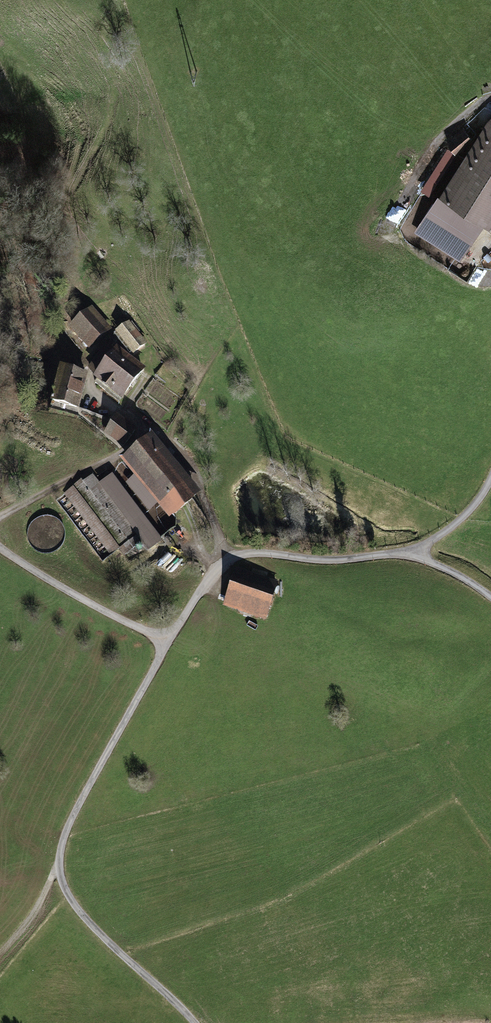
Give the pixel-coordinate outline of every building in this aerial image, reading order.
[(412,231),(461,263),(490,219),(490,115),(486,120),(412,231)] [(461,126),(446,139),(456,149),(470,135),(461,126)] [(446,148),(428,177),(436,182),(455,153),(446,148)] [(91,305),(68,325),(88,348),(111,327),(91,305)] [(129,321),(115,332),(133,353),(147,342),(129,321)] [(98,369),(92,378),(121,399),(145,366),(116,344),(109,354),(98,369)] [(59,363),(50,400),(78,407),(88,371),(59,363)] [(137,427),(117,413),(104,431),(124,446),(137,427)] [(120,458),(170,518),(201,491),(151,431),(120,458)] [(81,479),(63,492),(110,556),(119,549),(123,556),(142,542),(148,550),(162,540),(112,473),(100,482),(93,473),(83,481),(81,479)] [(160,562),(173,574),(184,561),(170,550),(160,562)] [(236,567),(223,605),(266,620),(279,581),(236,567)]
